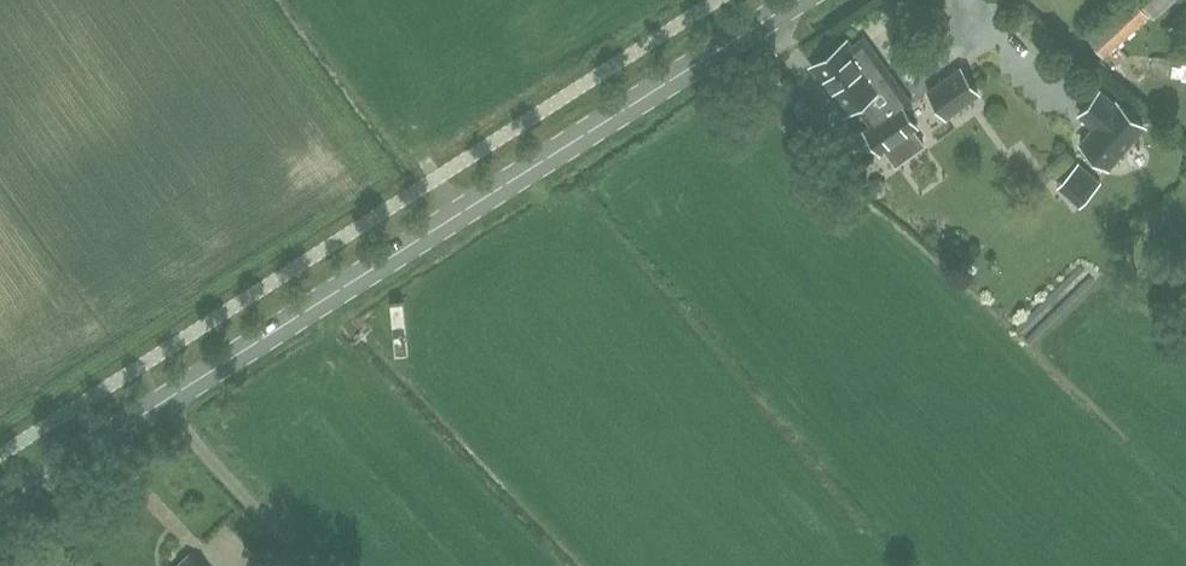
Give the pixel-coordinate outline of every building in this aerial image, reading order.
[(1149,16),(1134,0),(1126,0),(1092,31),(1087,24),(1080,30),(1104,57),(1149,16)] [(1175,0),(1138,0),(1154,18),(1175,0)] [(847,40),(812,66),(846,112),(857,104),(873,126),(866,131),(881,151),(916,125),(902,105),(898,108),(892,100),(878,109),(869,96),(881,87),(872,75),(884,66),(864,39),(852,48),(847,40)] [(978,92),(961,68),(929,91),(946,115),(978,92)] [(1144,125),(1117,102),(1101,88),(1078,114),(1094,128),(1082,142),(1108,165),(1144,125)] [(1072,180),(1086,157),(1069,146),(1055,169),(1072,180)] [(189,557),(179,565),(198,565),(189,557)]
